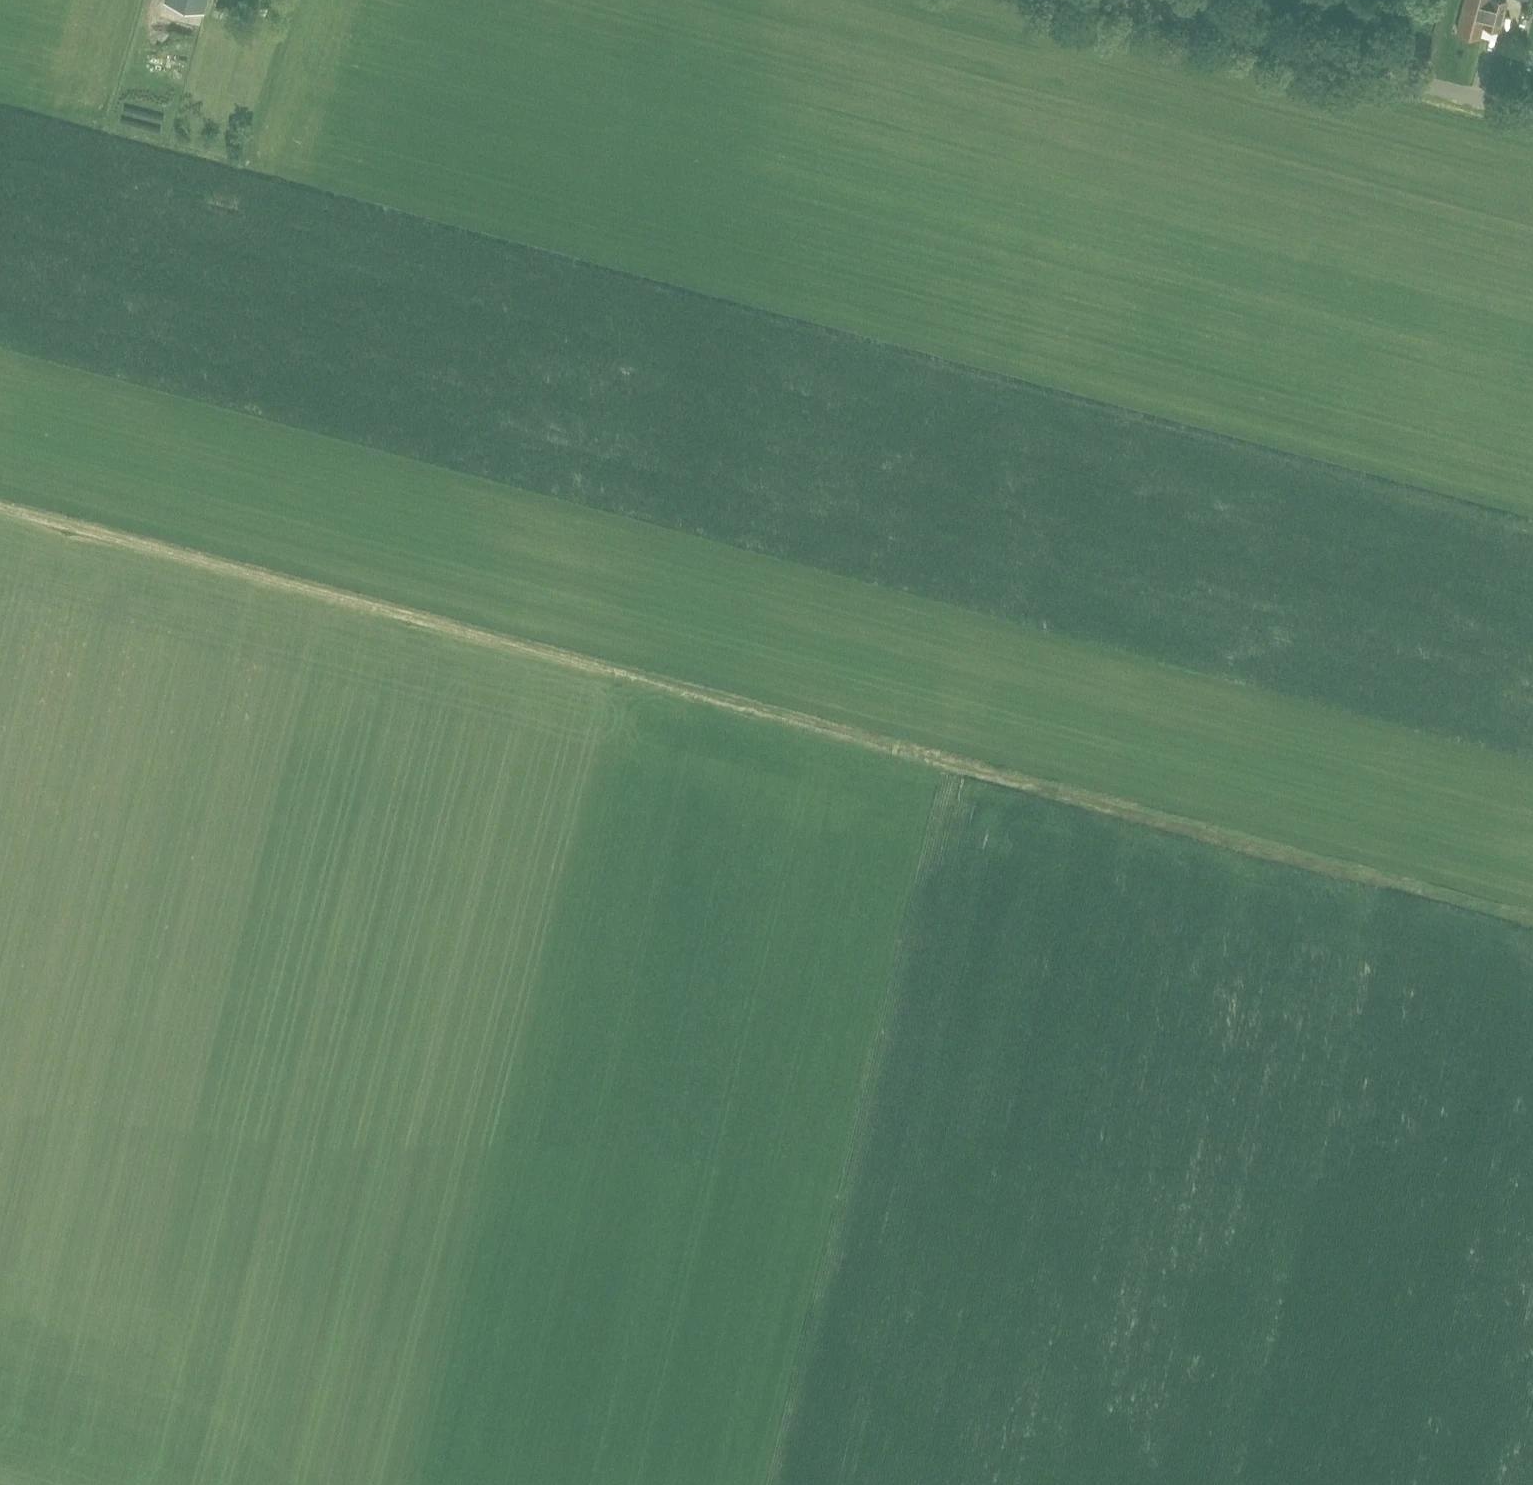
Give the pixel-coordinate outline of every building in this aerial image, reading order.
[(208,0),(166,0),(166,2),(204,13),(208,0)] [(1464,1),(1456,30),(1478,36),(1481,24),(1498,28),(1505,0),(1464,0),(1464,1)]
